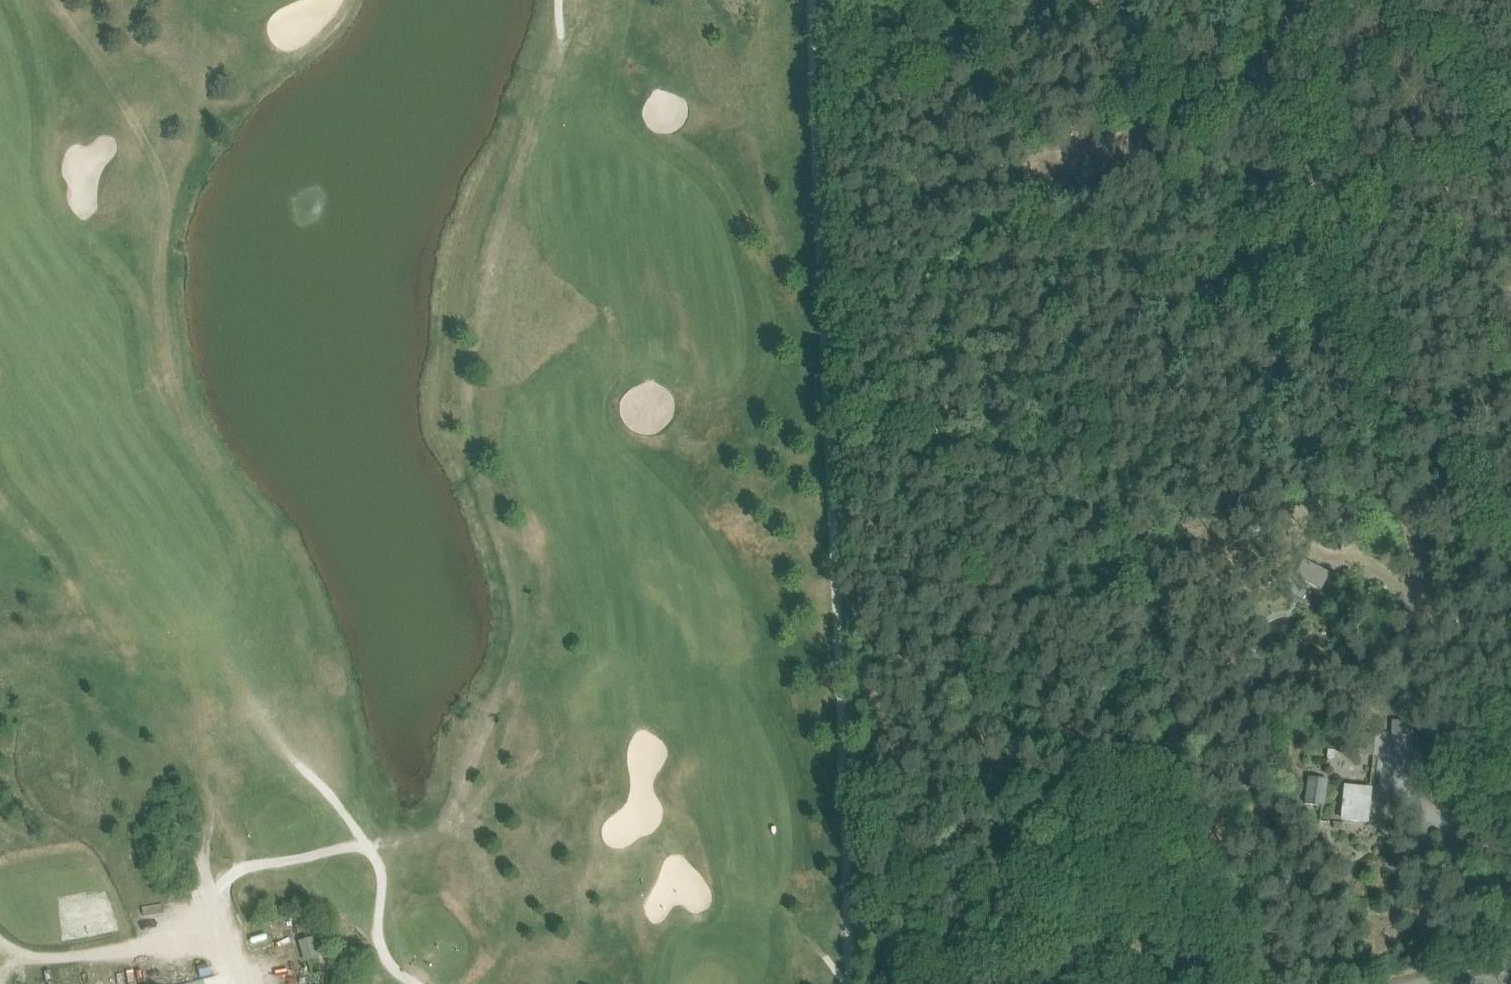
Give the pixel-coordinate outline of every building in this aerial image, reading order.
[(1137,16),(1123,12),(1120,22),(1134,26),(1137,16)] [(1329,576),(1300,563),(1292,581),(1321,594),(1329,576)] [(1413,735),(1414,722),(1393,721),(1392,734),(1413,735)] [(1360,731),(1357,755),(1374,757),(1376,732),(1360,731)] [(1328,750),(1327,758),(1335,759),(1336,751),(1328,750)] [(1308,777),(1304,804),(1325,807),(1329,780),(1308,777)] [(1367,821),(1371,789),(1345,787),(1344,802),(1342,802),(1341,808),(1343,808),(1342,819),(1367,821)] [(313,938),(299,942),(304,963),(319,959),(313,938)]
